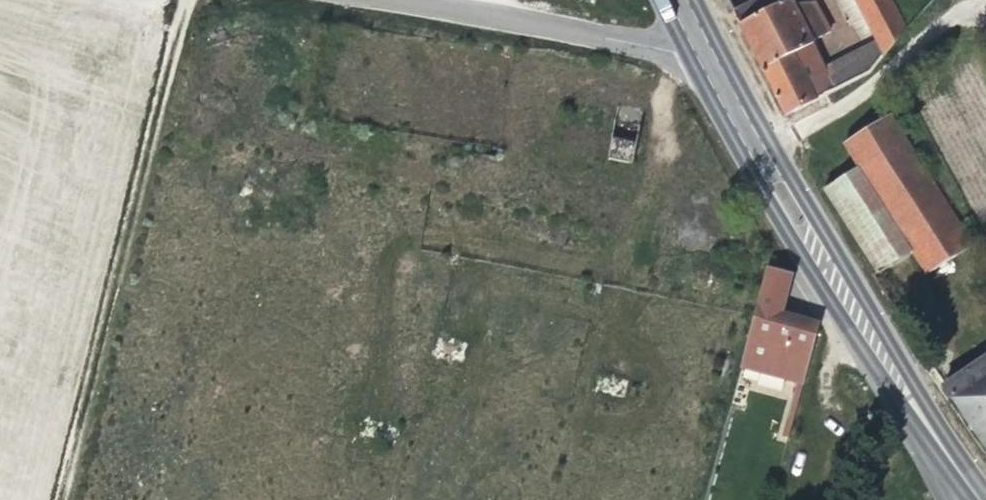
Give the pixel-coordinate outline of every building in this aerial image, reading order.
[(793,3),(786,2),(778,6),(761,14),(754,0),(736,10),(733,11),(740,25),(748,42),(763,71),(794,54),(800,51),(809,46),(813,44),(793,3)] [(889,0),(856,0),(877,42),(825,70),(826,71),(835,90),(871,74),(905,31),(889,0)] [(797,59),(812,51),(809,46),(800,51),(794,54),(797,59)] [(818,101),(807,81),(800,65),(797,59),(794,54),(763,71),(786,117),(818,101)] [(835,90),(826,71),(807,81),(818,101),(835,90)] [(628,151),(637,94),(565,81),(556,139),(628,151)] [(972,246),(890,116),(846,145),(858,168),(913,252),(928,275),(972,246)] [(913,252),(858,168),(824,190),(877,272),(879,275),(913,252)] [(797,372),(807,335),(804,335),(809,310),(776,303),(778,288),(781,264),(778,259),(759,256),(750,300),(747,299),(735,355),(797,372)] [(944,387),(964,417),(985,448),(985,358),(944,387)]
